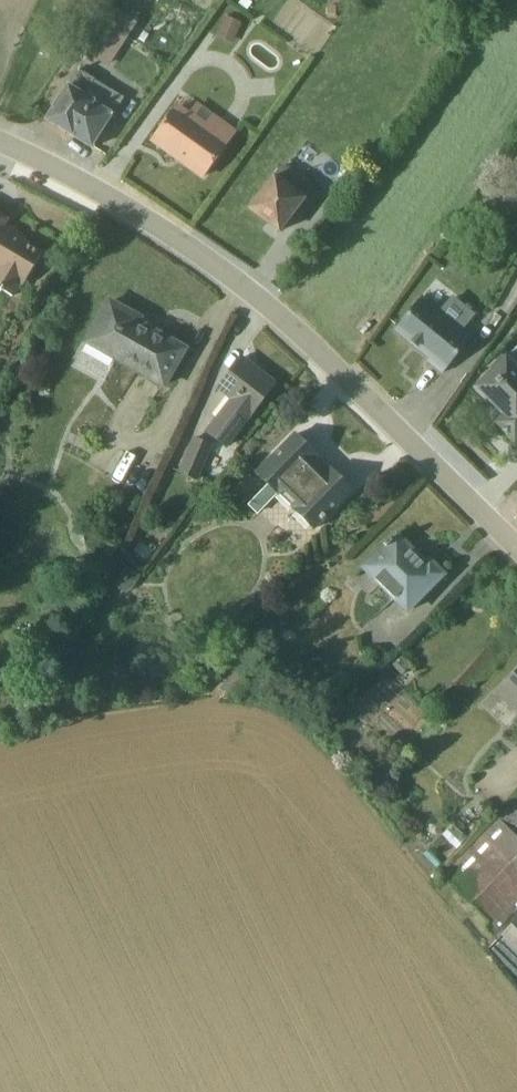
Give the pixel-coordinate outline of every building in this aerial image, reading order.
[(137,25),(99,0),(89,15),(92,17),(72,47),(108,70),(137,25)] [(219,36),(231,42),(239,26),(227,20),(219,36)] [(79,71),(46,121),(91,149),(123,100),(79,71)] [(176,105),(147,144),(201,182),(237,133),(196,104),(188,114),(176,105)] [(297,224),(320,194),(281,167),(249,211),(278,233),(289,219),(297,224)] [(10,298),(15,298),(41,257),(23,246),(26,242),(2,228),(6,222),(0,218),(0,292),(10,298)] [(143,319),(107,298),(81,345),(157,388),(164,392),(188,350),(141,323),(143,319)] [(394,331),(428,360),(427,363),(441,374),(471,338),(462,331),(474,316),(451,298),(439,312),(421,298),(394,331)] [(204,433),(226,451),(277,385),(240,356),(239,356),(213,390),(227,402),(204,433)] [(475,389),(502,416),(494,425),(513,444),(516,440),(516,367),(506,357),(475,389)] [(314,533),(353,492),(330,469),(327,472),(315,460),(317,456),(294,433),(254,476),(265,486),(247,506),(257,516),(276,497),(314,533)] [(192,437),(176,474),(197,483),(213,446),(192,437)] [(395,536),(360,570),(403,613),(442,576),(429,563),(425,566),(395,536)] [(494,694),(516,717),(516,670),(494,694)] [(495,942),(516,919),(516,838),(512,833),(516,828),(516,809),(511,803),(441,877),(486,923),(482,929),(495,942)]
